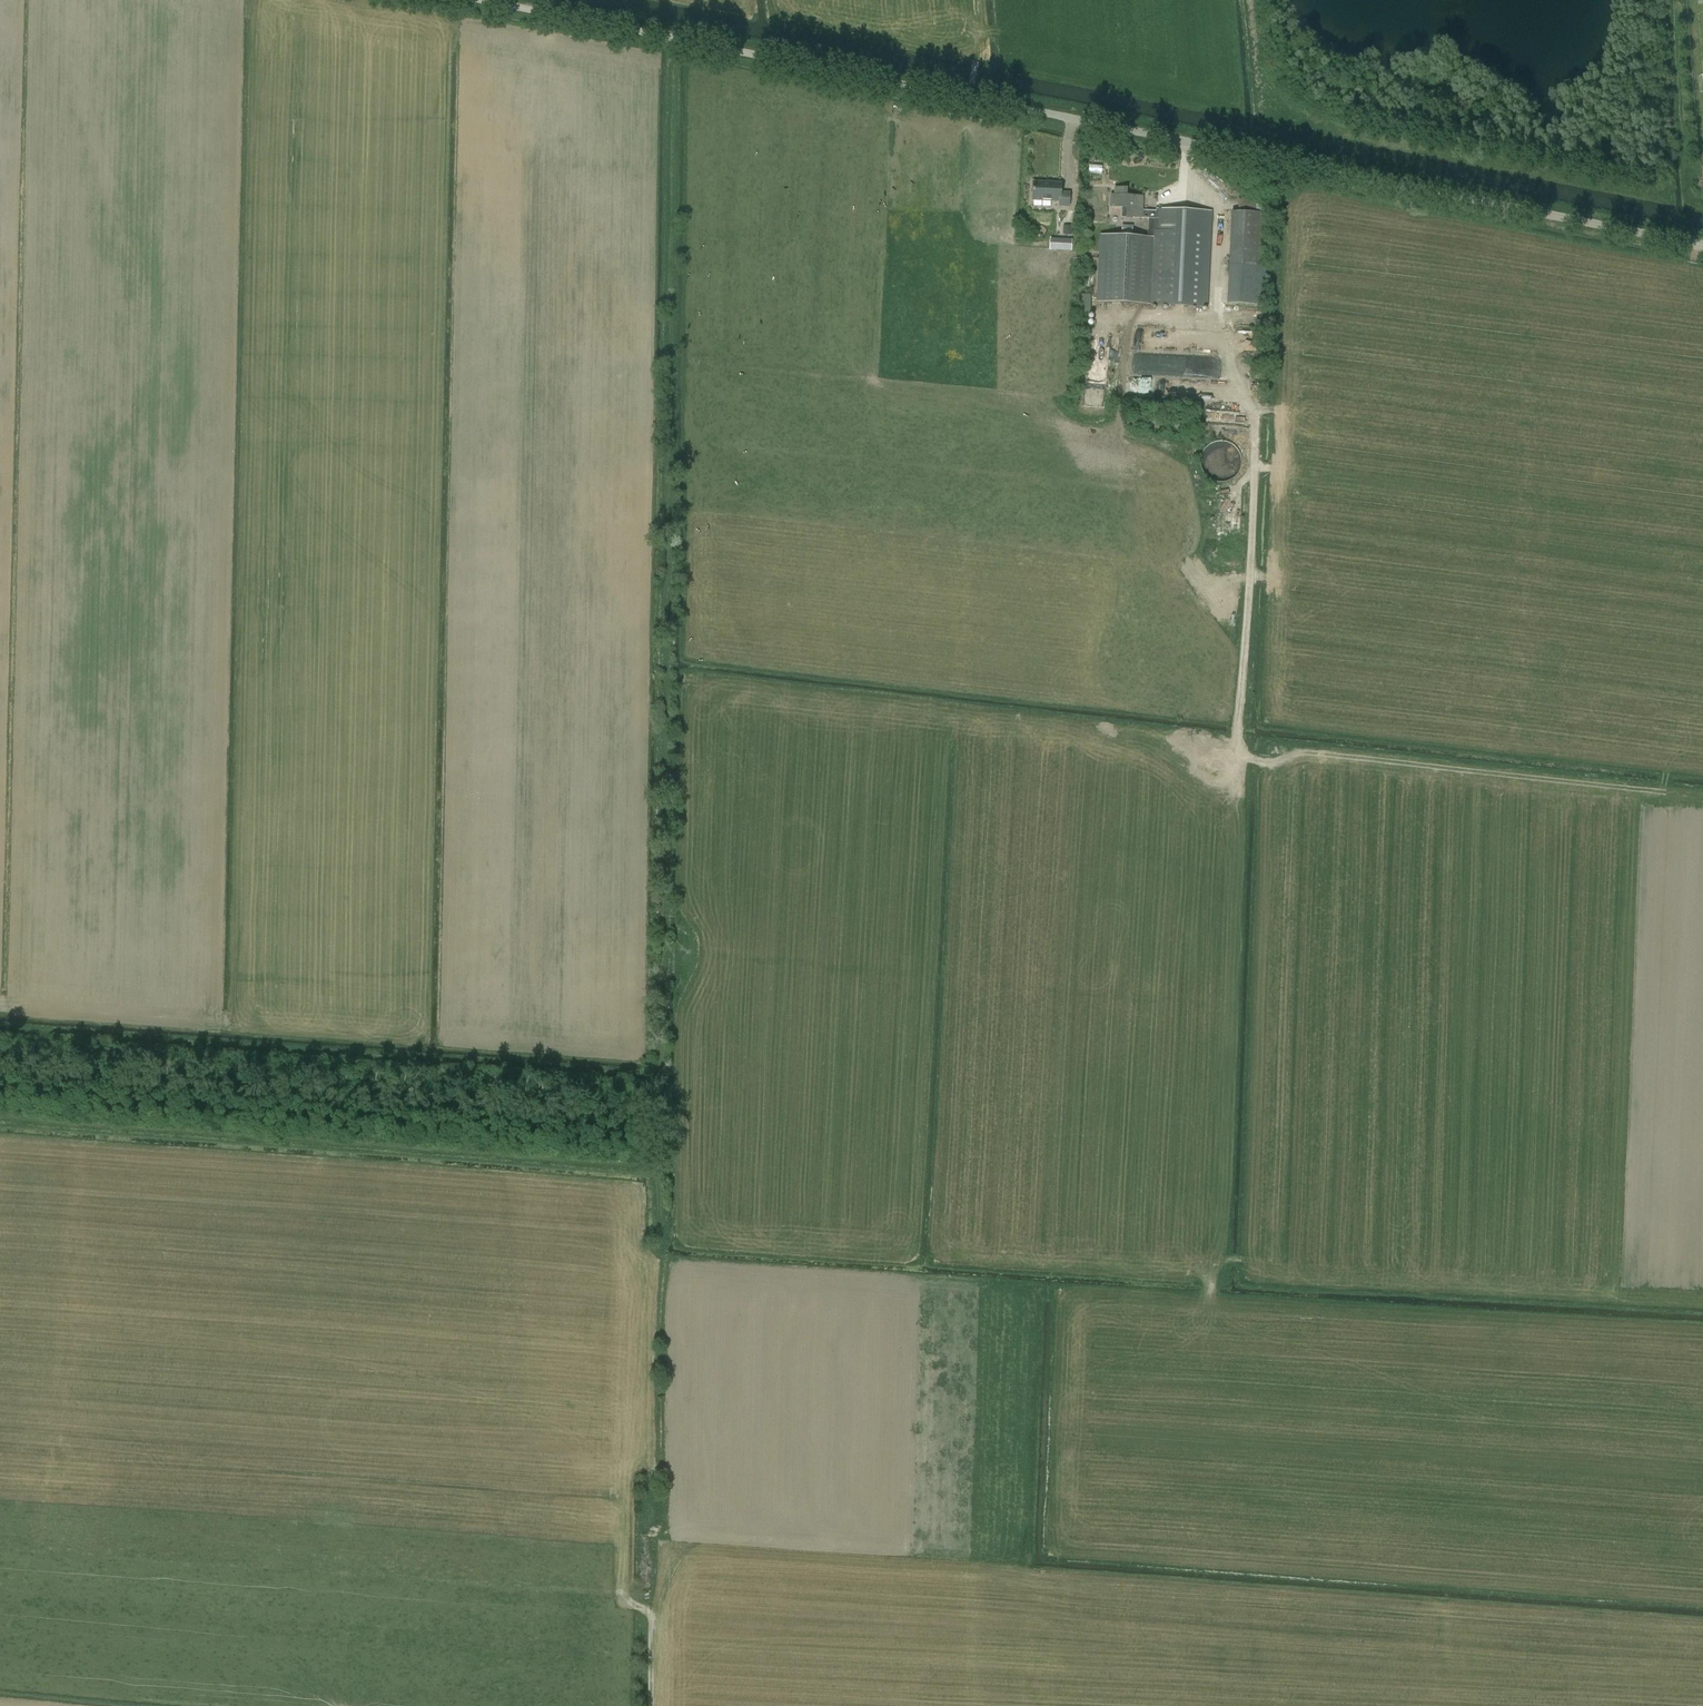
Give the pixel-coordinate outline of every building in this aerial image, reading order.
[(1062,183),(1034,181),(1033,199),(1060,200),(1060,205),(1069,206),(1070,192),(1061,191),(1062,183)] [(1155,211),(1142,210),(1143,196),(1127,195),(1128,188),(1115,187),(1115,194),(1111,194),(1110,207),(1125,208),(1125,217),(1148,218),(1147,237),(1101,235),(1097,302),(1208,307),(1212,211),(1156,208),(1155,211)] [(1239,199),(1238,212),(1230,212),(1227,304),(1263,305),(1268,214),(1255,213),(1256,200),(1239,199)] [(1058,209),(1058,201),(1031,201),(1031,209),(1058,209)] [(1051,241),(1050,249),(1071,250),(1071,242),(1051,241)] [(1108,372),(1108,346),(1089,346),(1089,372),(1108,372)] [(1194,468),(1199,479),(1208,486),(1220,489),(1232,485),(1240,476),(1244,465),(1241,453),(1234,443),(1223,438),(1211,439),(1200,446),(1194,456),(1194,468)]
